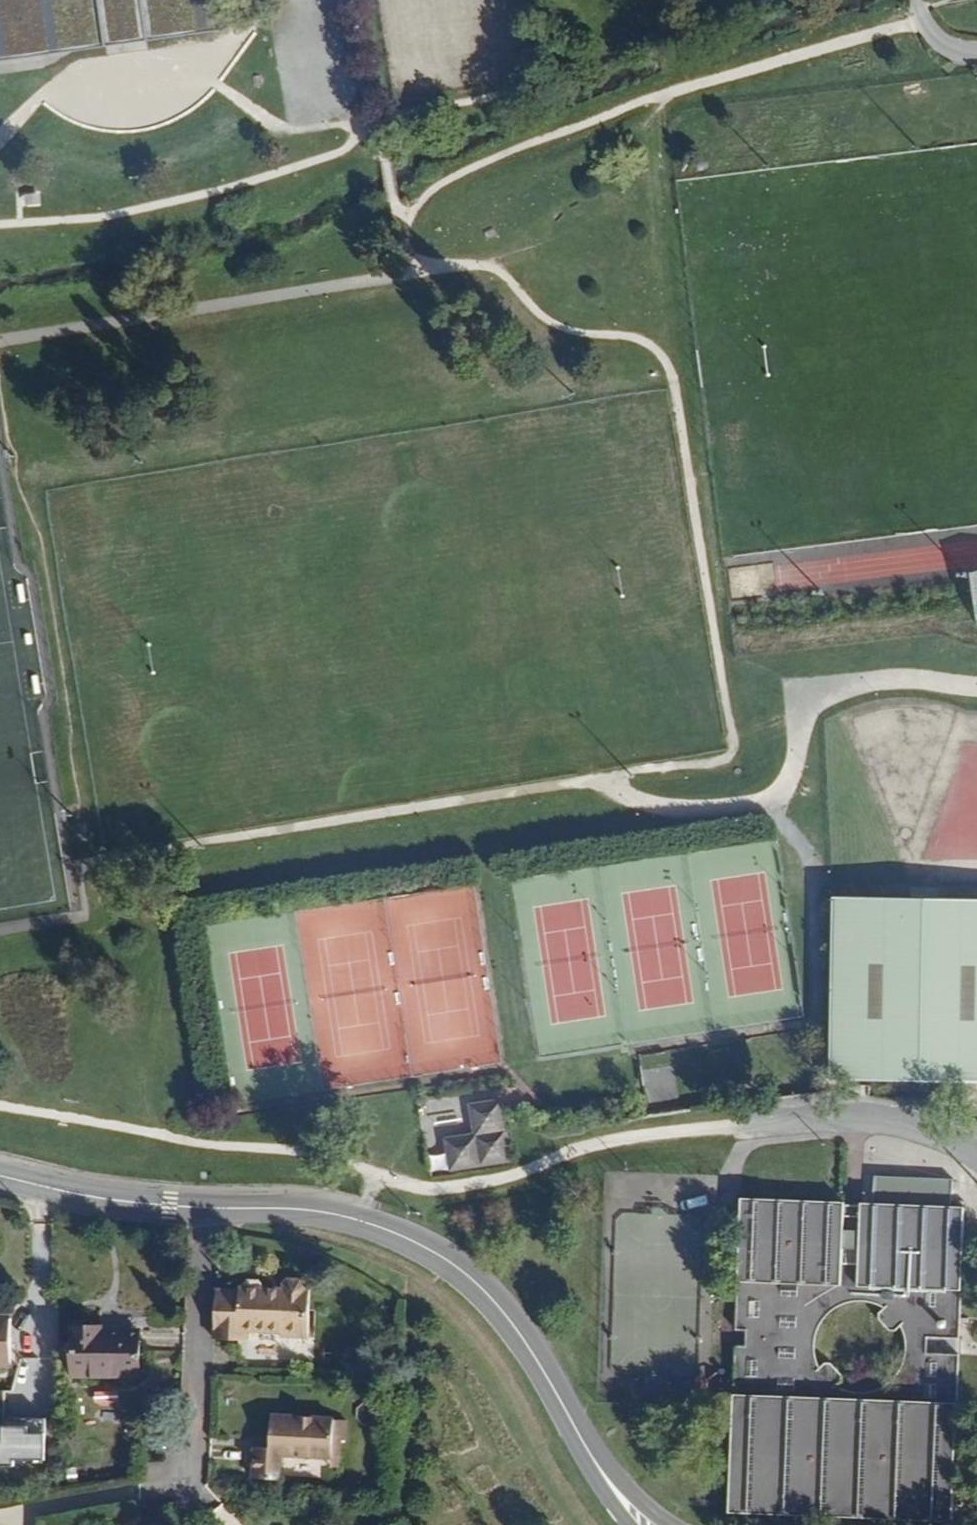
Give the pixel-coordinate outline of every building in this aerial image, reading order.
[(105,46),(104,39),(144,33),(145,40),(170,37),(169,32),(177,31),(178,35),(226,29),(222,0),(0,0),(0,60),(105,46)] [(965,1094),(965,1107),(976,1112),(976,899),(836,897),(835,1079),(964,1081),(965,1094)] [(514,1161),(506,1100),(475,1105),(479,1133),(450,1139),(455,1170),(514,1161)] [(876,1204),(862,1204),(859,1266),(843,1266),(844,1203),(745,1199),(740,1329),(750,1330),(751,1346),(740,1346),(734,1513),(958,1521),(964,1354),(932,1353),(933,1337),(965,1338),(969,1208),(954,1208),(956,1177),(876,1174),(876,1204)] [(308,1341),(311,1293),(307,1293),(306,1288),(302,1283),(287,1282),(283,1286),(283,1292),(264,1290),(259,1283),(249,1283),(241,1291),(241,1293),(215,1293),(213,1344),(238,1344),(238,1333),(249,1334),(279,1335),(279,1340),(308,1341)] [(11,1319),(0,1319),(0,1369),(11,1369),(11,1319)] [(140,1380),(140,1333),(102,1332),(101,1328),(72,1328),(71,1379),(140,1380)] [(248,1344),(249,1334),(238,1333),(238,1344),(248,1344)] [(348,1444),(349,1423),(334,1423),(332,1421),(270,1417),(268,1450),(252,1449),(251,1483),(280,1483),(280,1460),(330,1462),(331,1444),(341,1444),(348,1444)] [(0,1429),(0,1465),(16,1465),(16,1458),(46,1459),(47,1419),(3,1418),(3,1429),(0,1429)] [(340,1471),(341,1444),(331,1444),(330,1462),(330,1471),(340,1471)]
